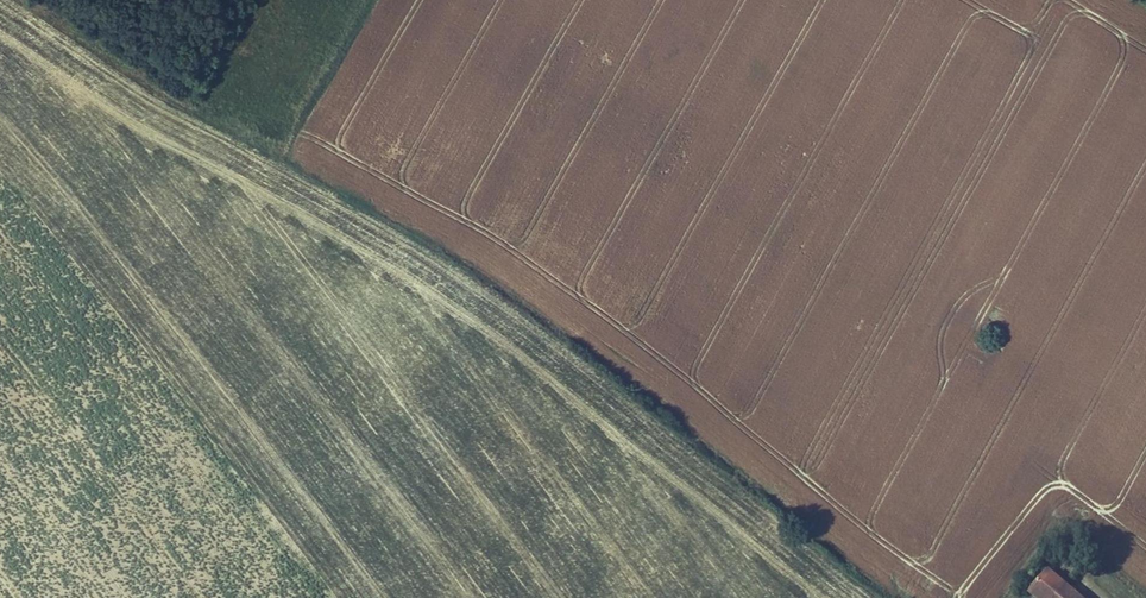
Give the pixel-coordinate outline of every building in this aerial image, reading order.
[(1064,582),(1044,567),(1025,591),(1034,597),(1051,597),(1064,582)]
